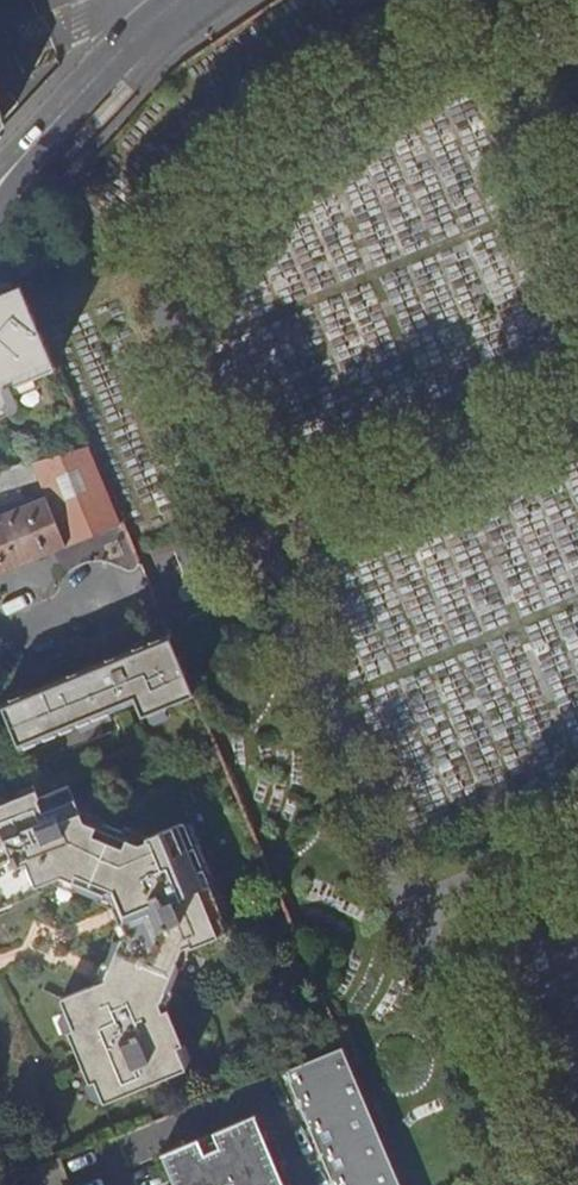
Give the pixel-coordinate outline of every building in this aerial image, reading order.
[(4,405),(4,406),(4,407),(4,408),(5,408),(5,409),(6,409),(6,410),(7,410),(8,410),(9,410),(10,410),(11,410),(12,410),(12,409),(13,409),(15,408),(15,407),(16,407),(16,406),(16,405),(17,405),(17,404),(17,403),(17,402),(17,401),(16,401),(16,400),(14,395),(10,385),(33,375),(54,366),(20,286),(13,287),(0,289),(0,407),(4,405)] [(50,316),(40,321),(43,327),(53,323),(50,316)] [(10,385),(14,395),(37,385),(33,375),(10,385)] [(32,462),(46,497),(7,513),(0,516),(0,575),(121,524),(88,446),(32,462)] [(32,462),(24,464),(20,465),(24,479),(0,486),(0,494),(7,513),(46,497),(32,462)] [(20,465),(0,471),(0,486),(24,479),(20,465)] [(207,580),(198,584),(203,595),(212,591),(207,580)] [(0,702),(0,705),(19,750),(57,734),(60,741),(67,739),(72,752),(98,741),(97,739),(92,724),(113,716),(182,689),(181,687),(159,636),(65,675),(0,702)] [(113,716),(92,724),(97,739),(119,730),(113,716)] [(39,891),(36,885),(62,874),(73,879),(76,887),(95,896),(110,890),(115,903),(113,904),(116,911),(119,921),(122,920),(127,934),(114,940),(105,957),(109,968),(107,972),(105,977),(60,995),(73,1026),(67,1028),(88,1080),(95,1078),(103,1099),(185,1065),(176,1043),(182,1041),(167,1005),(161,1008),(158,999),(162,989),(170,986),(178,966),(174,958),(180,946),(187,942),(189,946),(224,931),(204,884),(210,881),(195,843),(188,846),(179,822),(143,836),(144,839),(136,842),(123,837),(120,828),(102,820),(94,824),(80,818),(66,783),(37,795),(34,788),(0,803),(0,907),(39,891)] [(339,1044),(282,1066),(332,1184),(399,1184),(339,1044)] [(172,1184),(282,1184),(253,1114),(159,1153),(172,1184)] [(61,1157),(25,1170),(31,1184),(72,1184),(61,1157)]
